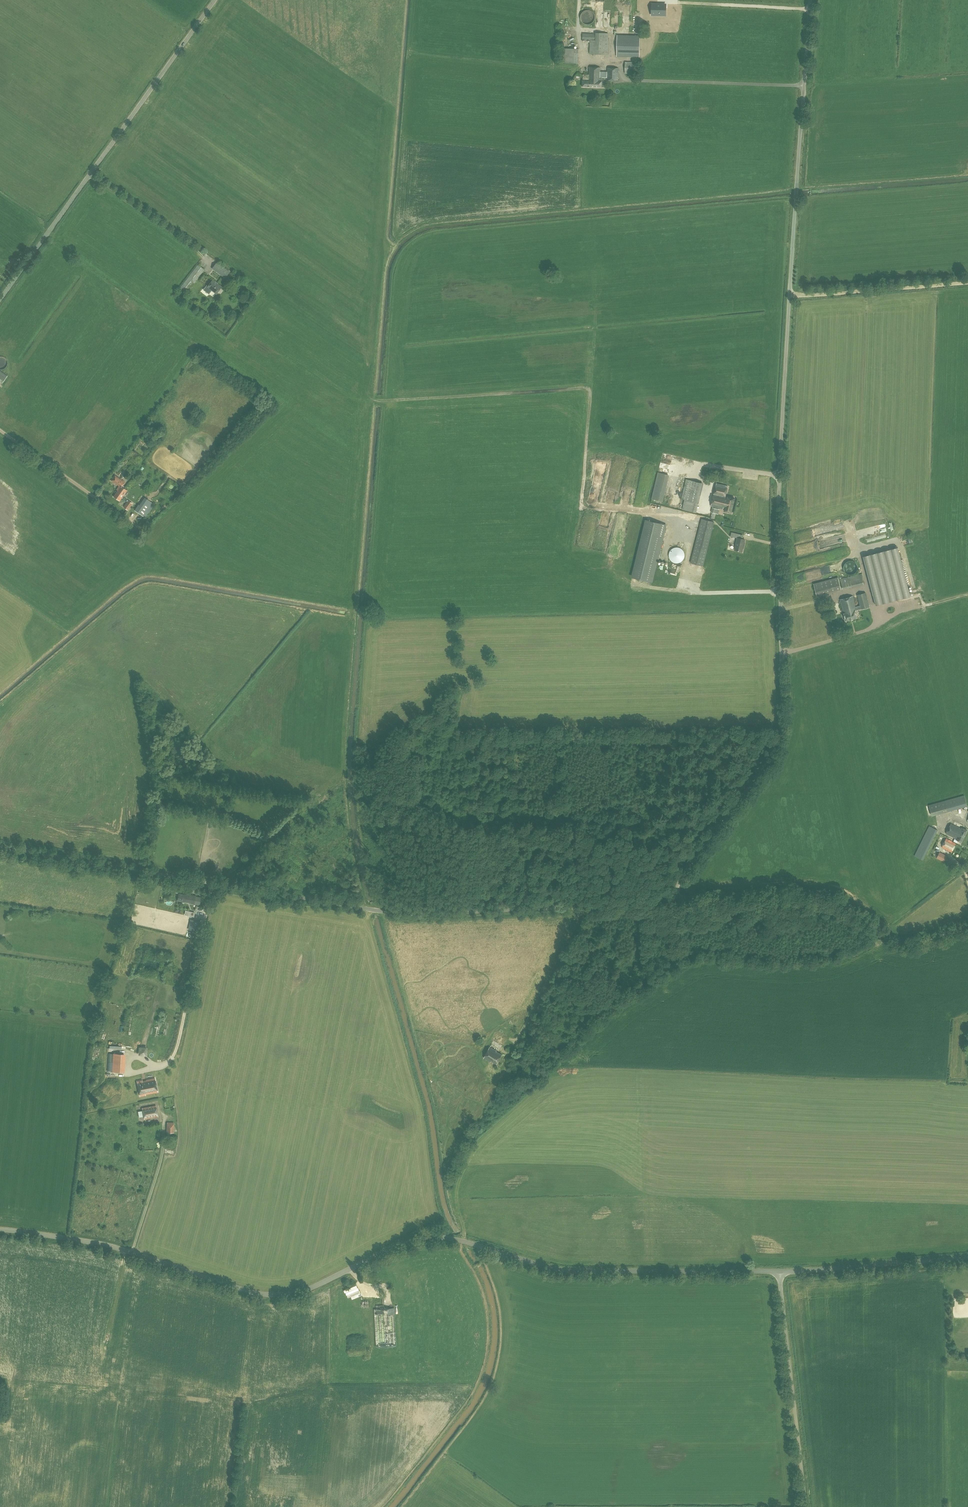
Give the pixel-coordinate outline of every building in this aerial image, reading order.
[(652,7),(652,15),(661,16),(661,13),(666,13),(666,5),(657,5),(657,7),(652,7)] [(581,16),(581,17),(581,18),(581,19),(581,20),(582,21),(582,22),(583,22),(583,23),(584,23),(585,24),(586,24),(587,24),(588,24),(589,24),(590,24),(591,24),(591,23),(592,23),(593,22),(594,21),(594,20),(595,20),(595,19),(595,18),(595,17),(595,16),(595,15),(594,14),(594,13),(593,13),(593,12),(592,11),(591,11),(590,10),(589,10),(587,10),(586,10),(585,10),(585,11),(584,11),(583,12),(582,12),(582,13),(582,14),(581,14),(581,15),(581,16)] [(590,54),(608,55),(609,33),(596,33),(595,34),(583,33),(582,40),(590,40),(590,54)] [(617,56),(639,57),(640,36),(618,35),(617,56)] [(560,62),(578,63),(579,49),(560,48),(560,62)] [(625,73),(636,74),(636,72),(636,62),(625,62),(625,73)] [(582,86),(602,87),(602,78),(600,77),(600,67),(589,67),(589,74),(583,74),(583,80),(582,80),(582,86)] [(607,80),(618,80),(619,68),(607,68),(607,72),(607,78),(607,80)] [(211,268),(225,278),(230,271),(216,262),(211,268)] [(207,287),(216,293),(221,287),(212,280),(207,287)] [(652,499),(662,501),(668,474),(658,472),(652,499)] [(123,507),(128,510),(133,503),(128,500),(123,496),(127,490),(122,486),(125,482),(115,475),(111,480),(119,486),(117,489),(118,490),(113,496),(120,500),(122,497),(127,501),(123,507)] [(682,509),(696,513),(699,502),(702,490),(703,483),(686,479),(681,499),(685,500),(682,509)] [(724,511),(731,513),(735,498),(725,496),(728,486),(717,483),(711,506),(722,509),(722,508),(725,509),(724,511)] [(603,491),(603,484),(594,484),(593,495),(599,495),(599,490),(603,491)] [(135,510),(145,517),(155,504),(145,497),(139,504),(135,510)] [(692,563),(703,566),(714,522),(703,519),(692,563)] [(631,577),(651,582),(665,525),(645,521),(631,577)] [(879,525),(871,528),(873,535),(887,530),(886,525),(879,527),(879,525)] [(744,548),(744,545),(744,542),(745,539),(743,539),(738,537),(735,550),(742,552),(743,548),(744,548)] [(669,553),(669,554),(669,555),(669,556),(669,557),(670,558),(670,559),(671,560),(672,561),(673,562),(674,562),(675,562),(675,563),(676,563),(677,563),(678,563),(679,563),(679,562),(680,562),(681,562),(682,561),(683,560),(684,559),(684,558),(685,557),(685,556),(685,555),(685,554),(685,553),(684,552),(684,551),(683,550),(682,549),(681,548),(680,548),(679,547),(678,547),(677,547),(676,547),(675,547),(674,548),(673,548),(672,549),(671,550),(670,551),(670,552),(669,553)] [(865,564),(876,605),(910,596),(898,547),(863,556),(865,564)] [(844,566),(844,567),(844,568),(844,569),(844,570),(845,571),(845,572),(846,572),(846,573),(847,573),(848,574),(849,574),(850,574),(851,574),(852,574),(853,574),(854,574),(854,573),(855,573),(856,572),(856,571),(857,571),(857,570),(857,569),(858,569),(858,568),(858,567),(858,566),(857,566),(857,565),(857,564),(856,563),(856,562),(855,562),(854,561),(853,561),(852,561),(851,560),(850,560),(849,561),(848,561),(847,561),(847,562),(846,562),(846,563),(845,563),(845,564),(844,565),(844,566)] [(840,579),(843,589),(864,584),(863,579),(864,579),(862,573),(840,579)] [(814,583),(817,596),(841,589),(838,577),(814,583)] [(844,613),(846,620),(857,618),(855,610),(870,607),(866,592),(857,594),(860,605),(855,607),(853,596),(841,599),(844,613)] [(832,616),(833,618),(837,617),(833,601),(826,603),(830,616),(832,616)] [(929,807),(932,816),(967,806),(965,797),(964,795),(929,805),(929,807)] [(956,839),(962,842),(967,830),(961,827),(960,828),(951,823),(946,834),(956,838),(956,839)] [(914,856),(923,860),(938,830),(929,826),(914,856)] [(942,847),(951,852),(956,843),(946,838),(942,847)] [(937,858),(944,861),(947,856),(939,852),(937,858)] [(169,891),(172,892),(173,885),(165,883),(164,887),(170,888),(169,891)] [(201,897),(196,896),(188,894),(187,895),(186,895),(187,891),(178,889),(178,893),(179,893),(178,900),(190,902),(189,903),(200,905),(201,897)] [(192,917),(190,927),(199,929),(201,919),(192,917)] [(517,1017),(514,1022),(520,1026),(523,1021),(517,1017)] [(138,1055),(147,1055),(148,1047),(139,1046),(138,1055)] [(493,1050),(486,1046),(481,1054),(478,1064),(476,1065),(475,1066),(482,1070),(493,1050)] [(114,1054),(113,1071),(122,1072),(123,1054),(114,1054)] [(137,1081),(140,1096),(147,1095),(147,1094),(158,1092),(155,1077),(143,1080),(137,1081)] [(118,1107),(125,1105),(122,1093),(116,1095),(118,1107)] [(142,1109),(143,1118),(144,1118),(144,1119),(158,1117),(158,1115),(157,1107),(156,1107),(156,1105),(150,1106),(149,1107),(149,1106),(142,1107),(143,1109),(142,1109)] [(348,1285),(351,1296),(363,1293),(360,1282),(348,1285)] [(361,1293),(362,1300),(379,1298),(378,1291),(361,1293)] [(377,1346),(387,1345),(387,1337),(383,1337),(383,1334),(377,1334),(377,1346)] [(407,1349),(414,1347),(411,1337),(404,1340),(407,1349)]
